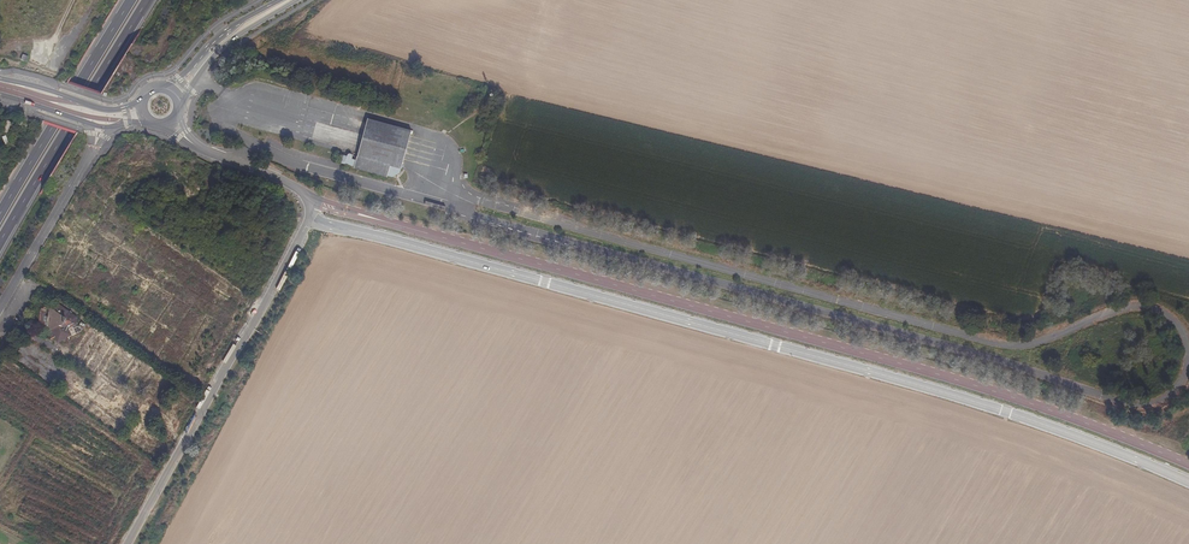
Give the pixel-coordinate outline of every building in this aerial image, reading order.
[(351,168),(371,174),(385,178),(388,167),(399,171),(405,150),(410,132),(386,125),(365,119),(360,137),(351,168)] [(75,317),(52,302),(49,303),(47,302),(46,303),(47,305),(45,309),(43,307),(38,309),(39,326),(44,326),(46,325),(50,337),(55,335),(56,341),(65,338),(78,332),(80,329),(74,325),(75,317)] [(188,368),(184,376),(200,385),(204,378),(188,368)] [(188,403),(191,395),(183,391),(179,399),(188,403)] [(64,477),(62,488),(68,489),(69,485),(71,486),(73,475),(61,473),(60,476),(64,477)]
